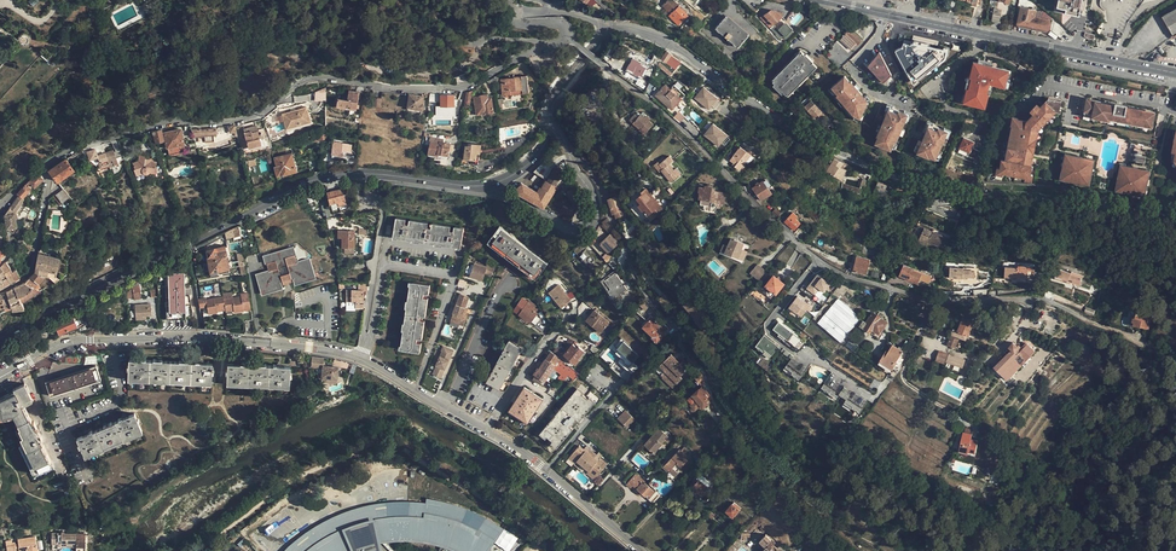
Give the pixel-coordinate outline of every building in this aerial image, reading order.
[(669,16),(678,25),(688,16),(686,14),(681,9),(673,0),(669,0),(663,5),(665,8),(668,12),(671,14),(669,16)] [(1050,5),(1054,6),(1053,11),(1064,13),(1066,3),(1072,4),(1072,5),(1072,6),(1074,7),(1075,7),(1076,6),(1077,5),(1077,4),(1077,3),(1076,2),(1075,2),(1075,0),(1050,0),(1050,5)] [(1048,31),(1051,20),(1041,18),(1042,12),(1037,11),(1037,10),(1021,7),(1018,25),(1048,31)] [(1175,35),(1175,8),(1162,17),(1173,36),(1175,35)] [(1001,10),(994,9),(992,21),(999,22),(1001,10)] [(760,18),(775,35),(778,32),(779,31),(774,25),(781,18),(782,13),(771,11),(760,18)] [(1042,11),(1042,12),(1041,18),(1051,20),(1051,18),(1042,11)] [(748,35),(726,17),(716,29),(738,47),(748,35)] [(682,28),(692,36),(695,32),(690,28),(685,25),(682,28)] [(778,32),(784,38),(786,40),(794,32),(791,29),(790,30),(785,25),(779,31),(778,32)] [(21,45),(23,46),(26,46),(28,46),(29,45),(31,43),(31,41),(31,39),(31,37),(29,35),(27,34),(25,34),(23,34),(21,35),(20,36),(19,38),(19,40),(0,27),(0,68),(21,45)] [(858,45),(862,41),(859,38),(855,34),(850,29),(848,31),(844,35),(843,35),(840,39),(850,49),(856,43),(858,45)] [(858,30),(855,34),(859,38),(863,34),(858,30)] [(775,35),(781,41),(784,38),(778,32),(775,35)] [(896,49),(914,81),(945,56),(947,49),(912,41),(912,43),(904,41),(903,45),(896,49)] [(623,47),(618,42),(614,47),(620,51),(623,47)] [(721,51),(728,56),(731,53),(724,47),(721,51)] [(805,55),(801,50),(770,80),(787,97),(816,69),(811,64),(813,61),(807,54),(805,55)] [(668,61),(672,54),(667,51),(663,59),(668,61)] [(879,51),(876,55),(867,66),(869,68),(870,70),(872,72),(874,72),(883,82),(891,74),(881,55),(879,51)] [(646,69),(633,61),(628,70),(641,78),(646,69)] [(975,65),(964,108),(987,113),(994,88),(1008,91),(1012,74),(975,65)] [(860,118),(868,100),(845,75),(831,87),(837,94),(836,95),(854,115),(860,118)] [(501,80),(504,97),(529,93),(527,77),(501,80)] [(672,110),(678,104),(682,99),(677,95),(679,93),(673,87),(670,89),(666,85),(656,95),(672,110)] [(1167,87),(1159,85),(1158,92),(1166,94),(1167,87)] [(703,87),(694,98),(708,110),(718,99),(703,87)] [(314,90),(314,101),(326,101),(326,90),(314,90)] [(339,99),(338,106),(357,110),(359,93),(350,92),(348,101),(339,99)] [(467,93),(465,109),(470,110),(473,92),(467,93)] [(441,94),(441,107),(455,107),(455,94),(441,94)] [(410,95),(408,108),(409,109),(408,111),(421,113),(421,111),(423,111),(425,109),(425,106),(423,104),(422,104),(423,97),(410,95)] [(475,98),(478,116),(495,113),(492,98),(490,99),(489,95),(475,98)] [(373,97),(372,106),(381,107),(383,99),(373,97)] [(1053,110),(1055,111),(1056,110),(1057,109),(1056,108),(1057,107),(1061,108),(1063,100),(1050,97),(1047,100),(1049,101),(1043,107),(1036,114),(1029,121),(1028,119),(1019,118),(1017,117),(1017,121),(1014,121),(1013,124),(1016,125),(1015,129),(1012,128),(1011,135),(1013,136),(1013,140),(1012,144),(1009,143),(1008,152),(1010,152),(1009,156),(1007,155),(1006,159),(1002,158),(1000,167),(1000,170),(1004,171),(1008,172),(1008,170),(1013,171),(1012,173),(1018,174),(1019,172),(1023,173),(1023,175),(1026,176),(1030,177),(1031,173),(1033,164),(1031,164),(1032,160),(1029,160),(1030,156),(1033,157),(1034,152),(1033,151),(1034,148),(1031,148),(1032,144),(1033,140),(1035,140),(1036,137),(1033,136),(1035,131),(1037,131),(1037,127),(1040,124),(1039,123),(1043,120),(1045,122),(1048,118),(1047,116),(1050,113),(1053,110)] [(1098,115),(1099,116),(1106,117),(1107,117),(1107,116),(1111,117),(1111,118),(1116,119),(1117,118),(1120,118),(1123,119),(1123,120),(1128,121),(1128,120),(1132,121),(1132,122),(1133,122),(1139,124),(1142,124),(1142,123),(1145,124),(1146,123),(1154,125),(1157,111),(1148,110),(1148,112),(1139,111),(1131,109),(1114,106),(1105,104),(1096,102),(1096,99),(1088,97),(1085,110),(1094,112),(1094,113),(1098,114),(1098,115)] [(815,118),(817,116),(822,112),(811,100),(804,107),(815,118)] [(1032,109),(1035,112),(1042,105),(1039,102),(1032,109)] [(695,114),(696,113),(698,111),(689,103),(686,107),(695,114)] [(675,112),(676,112),(680,106),(678,104),(672,110),(675,112)] [(1043,107),(1042,105),(1035,112),(1036,114),(1043,107)] [(687,112),(680,106),(676,112),(682,117),(687,112)] [(878,136),(875,144),(891,150),(895,141),(896,142),(908,114),(890,106),(877,136),(878,136)] [(283,115),(287,130),(311,123),(307,108),(283,115)] [(701,108),(698,111),(696,113),(705,121),(710,115),(701,108)] [(791,110),(786,116),(791,121),(796,115),(791,110)] [(826,117),(822,112),(817,116),(821,121),(826,117)] [(1036,114),(1035,112),(1028,119),(1029,121),(1036,114)] [(641,131),(645,135),(654,126),(650,122),(651,121),(647,117),(645,119),(639,113),(637,116),(636,115),(630,121),(641,131)] [(836,123),(830,129),(833,133),(839,127),(836,123)] [(948,130),(929,123),(917,152),(930,158),(930,157),(936,159),(948,130)] [(713,124),(703,135),(718,148),(722,143),(725,145),(731,139),(713,124)] [(192,130),(195,137),(206,136),(207,142),(214,141),(215,136),(218,135),(235,133),(236,137),(238,136),(236,125),(229,126),(217,129),(202,130),(202,129),(192,130)] [(181,130),(165,134),(170,155),(186,151),(181,130)] [(153,133),(157,144),(166,142),(163,131),(153,133)] [(246,133),(250,148),(262,145),(258,131),(253,132),(253,131),(246,133)] [(325,133),(313,137),(315,143),(327,140),(325,133)] [(958,149),(970,154),(975,142),(963,137),(958,149)] [(335,143),(332,159),(336,160),(337,157),(339,158),(339,156),(351,158),(353,146),(352,146),(352,143),(339,141),(339,144),(335,143)] [(432,143),(429,154),(439,156),(439,158),(448,160),(449,156),(451,145),(441,143),(440,145),(432,143)] [(463,159),(462,164),(479,166),(481,155),(480,155),(481,146),(467,144),(465,159),(463,159)] [(730,160),(734,163),(736,165),(735,167),(740,171),(751,155),(741,147),(730,160)] [(88,153),(91,161),(99,158),(98,157),(96,150),(88,153)] [(115,151),(98,157),(99,158),(100,163),(103,163),(105,169),(110,167),(111,170),(120,166),(115,151)] [(586,159),(588,164),(595,158),(589,151),(582,156),(586,159)] [(1148,157),(1143,156),(1143,155),(1141,160),(1137,158),(1137,154),(1132,153),(1131,160),(1146,163),(1148,157)] [(276,168),(278,176),(296,171),(292,155),(276,158),(278,167),(276,168)] [(1088,181),(1089,178),(1090,174),(1088,173),(1089,170),(1092,171),(1093,163),(1091,162),(1091,159),(1083,157),(1083,156),(1079,156),(1078,157),(1071,155),(1070,155),(1069,158),(1066,158),(1066,161),(1067,162),(1066,165),(1069,166),(1068,169),(1066,169),(1065,173),(1064,176),(1068,177),(1073,178),(1072,179),(1079,181),(1080,179),(1085,180),(1088,181)] [(135,170),(137,176),(144,173),(146,174),(147,174),(149,174),(150,173),(157,174),(158,168),(157,168),(157,163),(150,162),(150,161),(146,160),(146,157),(140,157),(139,162),(134,164),(136,170),(135,170)] [(662,171),(671,183),(681,176),(676,170),(674,172),(673,170),(674,169),(670,165),(674,162),(670,157),(666,161),(664,158),(655,166),(660,173),(662,171)] [(309,160),(311,169),(319,167),(317,158),(309,160)] [(837,173),(840,168),(843,163),(834,159),(826,172),(835,177),(837,173)] [(50,171),(59,183),(75,171),(66,160),(50,171)] [(519,187),(516,193),(535,203),(537,199),(539,200),(537,203),(545,208),(565,174),(557,168),(556,169),(546,164),(534,173),(548,181),(540,194),(529,188),(527,192),(519,187)] [(1145,182),(1148,182),(1149,175),(1147,175),(1147,171),(1146,171),(1139,170),(1140,169),(1135,168),(1127,167),(1126,170),(1123,170),(1122,173),(1123,173),(1123,177),(1125,178),(1125,181),(1122,181),(1121,185),(1120,188),(1124,189),(1129,190),(1129,191),(1135,192),(1135,191),(1141,192),(1144,193),(1145,189),(1146,186),(1144,185),(1145,182)] [(846,170),(840,168),(837,173),(844,176),(846,170)] [(5,214),(7,228),(13,233),(18,228),(15,214),(24,204),(23,203),(25,200),(24,199),(32,190),(29,187),(31,184),(35,189),(44,181),(39,175),(27,186),(18,195),(20,196),(5,214)] [(861,193),(864,180),(860,179),(858,186),(842,183),(841,189),(861,193)] [(772,193),(768,187),(763,181),(753,188),(761,201),(772,193)] [(882,194),(883,195),(885,189),(887,186),(878,182),(873,195),(880,198),(882,194)] [(701,206),(705,206),(704,210),(706,212),(715,213),(717,211),(717,208),(722,209),(722,204),(726,204),(727,197),(724,197),(724,193),(716,191),(716,188),(711,188),(711,186),(708,185),(708,187),(706,187),(706,185),(701,184),(699,194),(701,194),(700,200),(702,201),(701,206)] [(328,193),(331,204),(338,202),(339,205),(347,203),(346,200),(351,199),(348,188),(328,193)] [(57,194),(54,196),(60,205),(70,197),(64,190),(58,195),(57,194)] [(578,192),(571,198),(580,208),(584,205),(583,201),(578,192)] [(635,202),(649,219),(651,217),(650,215),(655,213),(656,215),(663,210),(659,205),(656,207),(652,203),(655,201),(652,196),(648,200),(644,195),(635,202)] [(608,201),(614,217),(616,216),(616,217),(618,216),(619,219),(625,218),(618,197),(608,201)] [(551,200),(547,208),(558,215),(560,211),(551,206),(553,201),(551,200)] [(322,204),(324,215),(326,215),(330,231),(339,228),(339,238),(343,238),(343,248),(345,248),(345,255),(355,255),(355,229),(346,229),(346,227),(341,228),(339,219),(333,220),(328,202),(322,204)] [(276,218),(279,226),(282,228),(286,227),(287,224),(291,223),(290,220),(300,217),(297,207),(287,210),(285,204),(280,206),(282,212),(277,214),(278,217),(276,218)] [(728,210),(734,216),(741,209),(736,204),(728,210)] [(564,207),(561,212),(573,219),(576,213),(564,207)] [(778,217),(781,213),(775,209),(772,212),(778,217)] [(798,217),(793,212),(784,222),(794,231),(801,223),(797,219),(798,217)] [(397,218),(395,236),(398,236),(398,239),(458,248),(458,245),(462,246),(465,229),(456,227),(455,232),(451,232),(452,227),(433,224),(432,229),(428,228),(429,224),(411,221),(410,226),(406,225),(407,220),(397,218)] [(608,221),(602,225),(604,226),(602,228),(609,236),(614,232),(608,221)] [(914,239),(919,240),(925,228),(920,226),(914,239)] [(232,230),(234,239),(241,236),(238,228),(232,230)] [(940,247),(944,236),(925,228),(919,240),(928,244),(929,242),(940,247)] [(500,229),(485,249),(534,285),(549,265),(500,229)] [(611,236),(601,246),(610,256),(620,246),(611,236)] [(706,240),(710,244),(714,240),(710,236),(706,240)] [(950,239),(944,236),(940,247),(945,249),(950,239)] [(721,254),(743,264),(751,247),(735,240),(735,241),(732,240),(729,247),(725,245),(721,254)] [(207,251),(212,275),(231,272),(226,247),(207,251)] [(256,274),(262,296),(284,289),(282,283),(286,281),(293,279),(295,286),(317,279),(310,258),(299,262),(294,247),(263,257),(267,271),(256,274)] [(5,308),(6,312),(13,310),(26,308),(23,302),(41,291),(37,288),(39,284),(40,284),(47,277),(48,277),(49,271),(58,272),(60,258),(40,254),(36,272),(25,284),(8,293),(0,296),(0,309),(5,308)] [(857,256),(856,261),(869,265),(870,259),(857,256)] [(611,257),(606,262),(610,265),(614,260),(611,257)] [(869,265),(856,261),(853,271),(866,274),(869,265)] [(753,271),(762,278),(769,270),(761,262),(753,271)] [(21,277),(16,270),(13,272),(7,263),(0,270),(0,289),(21,277)] [(474,263),(473,266),(473,267),(471,268),(469,268),(468,267),(465,276),(483,282),(487,271),(494,274),(494,273),(496,273),(497,270),(474,263)] [(921,272),(903,265),(899,275),(908,279),(908,280),(918,284),(920,278),(929,282),(930,280),(932,281),(934,277),(933,276),(934,274),(922,269),(921,272)] [(1005,277),(1017,278),(1017,276),(1020,277),(1027,277),(1028,271),(1031,271),(1031,266),(1018,266),(1018,267),(1005,267),(1005,277)] [(963,267),(963,268),(963,270),(975,270),(975,278),(978,278),(979,268),(963,267)] [(963,270),(963,268),(950,268),(949,278),(963,279),(963,277),(966,277),(975,278),(975,270),(963,270)] [(1055,278),(1067,283),(1068,281),(1071,282),(1079,285),(1081,278),(1070,274),(1070,273),(1058,269),(1055,278)] [(615,273),(602,282),(614,299),(615,299),(619,303),(625,299),(622,295),(628,291),(615,273)] [(818,273),(807,287),(815,294),(820,288),(824,291),(830,283),(818,273)] [(165,275),(168,320),(193,319),(195,314),(190,296),(186,296),(185,290),(191,290),(191,285),(186,286),(185,274),(165,275)] [(768,288),(765,291),(774,298),(785,285),(783,283),(784,281),(780,277),(778,279),(774,276),(766,286),(768,288)] [(411,286),(403,346),(405,346),(404,351),(421,353),(422,344),(418,343),(418,339),(423,340),(426,322),(421,322),(422,317),(427,317),(429,299),(424,299),(425,295),(429,295),(431,286),(415,284),(414,287),(411,286)] [(1043,284),(1034,285),(1035,293),(1043,292),(1043,284)] [(347,291),(347,311),(353,311),(353,309),(364,309),(364,291),(368,291),(368,285),(359,285),(359,291),(347,291)] [(559,286),(550,294),(563,309),(572,302),(559,286)] [(932,291),(925,288),(922,293),(927,296),(929,294),(930,294),(932,291)] [(199,300),(200,310),(208,308),(210,315),(219,314),(219,313),(231,310),(231,314),(236,313),(244,312),(246,322),(254,321),(249,293),(207,301),(207,299),(199,300)] [(666,296),(660,301),(664,307),(671,303),(666,296)] [(810,306),(798,296),(790,307),(802,317),(810,306)] [(460,297),(450,323),(464,328),(468,316),(466,315),(467,311),(465,310),(469,300),(460,297)] [(837,298),(829,308),(817,323),(819,324),(841,342),(861,318),(837,298)] [(514,312),(532,325),(539,315),(537,314),(540,310),(530,302),(529,304),(523,299),(514,312)] [(627,303),(622,309),(627,314),(633,308),(627,303)] [(136,306),(137,320),(147,320),(147,317),(152,316),(151,305),(136,306)] [(1144,312),(1138,310),(1136,317),(1134,317),(1133,322),(1134,322),(1134,325),(1141,327),(1142,327),(1148,328),(1150,322),(1149,322),(1150,316),(1144,314),(1144,312)] [(595,312),(587,321),(602,333),(610,324),(595,312)] [(860,327),(857,331),(867,337),(870,333),(871,333),(873,331),(880,335),(882,332),(888,323),(881,318),(873,312),(866,323),(863,321),(859,326),(860,327)] [(954,330),(948,346),(952,348),(956,337),(968,342),(975,322),(964,317),(959,332),(954,330)] [(56,326),(60,336),(64,334),(68,332),(69,334),(76,331),(79,330),(73,318),(56,326)] [(652,320),(644,328),(654,337),(653,338),(658,343),(668,333),(662,327),(660,328),(652,320)] [(805,342),(779,322),(773,329),(779,334),(778,336),(783,339),(785,338),(795,347),(799,350),(805,342)] [(880,335),(873,331),(871,333),(880,339),(884,333),(882,332),(880,335)] [(772,356),(780,345),(765,334),(756,346),(757,347),(759,347),(761,349),(762,351),(763,352),(764,350),(772,356)] [(645,361),(619,335),(598,356),(610,366),(609,367),(623,379),(645,361)] [(895,341),(903,346),(902,347),(907,350),(911,344),(899,336),(895,337),(895,341)] [(562,353),(558,358),(565,363),(569,359),(577,366),(587,354),(580,347),(578,349),(574,345),(576,342),(570,340),(568,343),(569,346),(563,354),(562,353)] [(510,342),(488,382),(501,390),(506,382),(519,357),(524,349),(510,342)] [(883,355),(880,361),(892,370),(897,373),(903,364),(902,364),(909,353),(904,350),(903,351),(893,344),(888,352),(885,356),(883,355)] [(1000,361),(994,367),(1008,380),(1035,352),(1027,344),(1022,349),(1020,346),(1018,348),(1014,344),(1009,348),(1012,351),(1001,362),(1000,361)] [(592,345),(590,350),(597,355),(601,351),(600,350),(599,349),(592,345)] [(434,374),(442,378),(446,369),(447,370),(455,351),(445,347),(442,351),(443,352),(437,366),(438,366),(434,374)] [(784,348),(782,351),(789,356),(791,354),(784,348)] [(941,352),(937,362),(950,366),(951,362),(961,366),(963,359),(949,354),(948,355),(941,352)] [(565,363),(558,358),(551,354),(544,364),(543,364),(535,376),(537,377),(535,380),(542,385),(544,382),(546,383),(560,362),(562,363),(558,368),(565,373),(562,376),(567,379),(570,375),(576,380),(584,371),(582,369),(578,373),(570,366),(568,368),(564,365),(565,363)] [(672,356),(660,367),(666,373),(662,377),(664,379),(674,390),(684,380),(682,378),(687,373),(685,372),(690,367),(684,361),(679,366),(678,365),(680,363),(672,356)] [(313,357),(312,367),(317,368),(317,373),(319,374),(323,374),(322,383),(337,385),(340,369),(324,366),(325,359),(313,357)] [(807,369),(793,357),(792,358),(785,367),(792,372),(791,374),(792,375),(794,375),(796,377),(797,379),(799,380),(807,369)] [(213,364),(130,360),(129,379),(134,379),(134,380),(144,381),(144,380),(154,380),(154,381),(165,382),(165,381),(175,381),(175,382),(187,383),(187,381),(196,382),(196,383),(207,384),(207,382),(212,383),(213,364)] [(892,370),(880,361),(878,363),(891,372),(892,370)] [(228,365),(227,383),(232,383),(232,385),(243,385),(243,384),(253,384),(253,386),(264,386),(264,385),(274,385),(274,386),(285,387),(285,386),(290,386),(291,367),(228,365)] [(97,366),(47,382),(51,396),(102,380),(97,366)] [(695,378),(703,388),(707,385),(703,377),(701,374),(695,378)] [(829,376),(821,388),(823,389),(824,389),(827,391),(828,392),(829,393),(830,392),(838,397),(842,390),(844,387),(845,386),(829,376)] [(16,415),(17,417),(15,418),(20,429),(19,429),(23,437),(21,438),(37,472),(45,469),(53,484),(61,480),(42,441),(43,440),(35,422),(33,423),(24,406),(33,401),(25,384),(19,387),(14,389),(16,393),(0,400),(0,418),(16,415)] [(526,388),(511,411),(529,423),(544,400),(526,388)] [(580,388),(541,434),(547,440),(549,438),(554,442),(552,444),(558,449),(574,429),(572,427),(578,420),(580,422),(597,403),(591,398),(589,400),(584,395),(585,393),(580,388)] [(703,388),(689,400),(693,404),(692,405),(696,410),(701,406),(704,409),(711,403),(707,399),(710,397),(703,388)] [(860,414),(868,401),(852,391),(845,402),(853,407),(851,408),(853,409),(855,409),(857,411),(858,413),(860,414)] [(627,411),(619,420),(629,429),(636,421),(627,411)] [(135,414),(78,439),(85,456),(89,454),(90,455),(100,451),(99,450),(108,446),(109,447),(119,442),(119,441),(127,437),(128,439),(139,434),(138,433),(142,431),(135,414)] [(964,433),(960,453),(969,455),(974,430),(967,429),(966,433),(964,433)] [(660,431),(645,447),(655,456),(663,447),(662,446),(665,443),(668,445),(672,441),(660,431)] [(581,446),(571,459),(577,464),(579,462),(590,472),(589,474),(596,480),(609,465),(601,459),(603,456),(600,453),(598,456),(588,447),(586,450),(581,446)] [(665,464),(660,469),(666,475),(667,474),(672,479),(688,462),(679,453),(667,465),(665,464)] [(624,466),(621,469),(626,474),(629,470),(624,466)] [(634,472),(624,482),(632,489),(634,486),(654,503),(660,497),(655,493),(656,492),(645,483),(646,482),(634,472)] [(691,488),(698,494),(699,493),(703,496),(712,485),(701,475),(697,480),(699,481),(694,487),(693,486),(691,488)] [(428,503),(428,501),(440,504),(451,506),(451,509),(459,512),(460,509),(467,512),(476,515),(483,519),(481,521),(489,525),(490,523),(495,526),(500,529),(485,550),(489,550),(504,528),(489,519),(472,511),(452,504),(439,500),(426,498),(425,502),(428,503)] [(345,530),(352,527),(363,523),(373,521),(379,550),(382,550),(380,544),(382,543),(390,550),(394,550),(386,543),(406,542),(423,543),(440,547),(441,544),(432,542),(423,540),(423,537),(417,537),(417,540),(406,539),(398,539),(398,536),(392,536),(392,539),(382,541),(376,506),(388,504),(388,507),(396,507),(396,504),(408,504),(420,505),(419,508),(427,509),(428,503),(425,502),(409,501),(395,501),(375,503),(355,507),(346,511),(333,516),(335,518),(350,550),(354,550),(345,530)] [(446,550),(446,549),(447,546),(449,541),(456,543),(462,546),(468,549),(469,546),(474,549),(473,550),(485,550),(500,529),(495,526),(490,523),(489,525),(481,521),(483,519),(476,515),(467,512),(460,509),(459,512),(451,509),(451,506),(440,504),(428,501),(428,503),(427,509),(419,508),(420,505),(408,504),(396,504),(396,507),(388,507),(388,504),(376,506),(382,541),(392,539),(392,536),(398,536),(398,539),(406,539),(417,540),(417,537),(423,537),(423,540),(432,542),(441,544),(440,547),(439,550),(447,550),(446,550)] [(735,503),(727,512),(734,518),(741,509),(735,503)] [(710,512),(707,515),(713,520),(716,517),(710,512)] [(289,550),(291,548),(293,550),(299,545),(297,543),(299,541),(310,532),(317,528),(319,531),(325,527),(323,524),(335,518),(333,516),(318,524),(301,536),(286,549),(284,550),(288,550),(289,550)] [(350,550),(335,518),(323,524),(325,527),(319,531),(317,528),(310,532),(299,541),(297,543),(299,545),(293,550),(291,548),(289,550),(288,550),(349,550),(350,550)] [(373,521),(363,523),(352,527),(345,530),(354,550),(379,550),(373,521)] [(264,529),(267,534),(279,528),(276,523),(264,529)] [(52,544),(58,544),(58,543),(67,543),(67,547),(77,547),(77,550),(86,550),(86,534),(65,533),(65,532),(57,532),(57,533),(52,533),(52,544)] [(527,540),(523,535),(518,540),(522,544),(527,540)] [(779,550),(773,544),(774,543),(766,536),(761,542),(766,547),(767,546),(768,547),(765,550),(778,550),(779,550)] [(7,542),(8,550),(18,550),(17,548),(20,548),(21,550),(39,550),(37,537),(19,540),(19,543),(17,544),(17,545),(14,546),(13,541),(7,542)] [(244,539),(237,543),(240,547),(246,543),(244,539)] [(474,549),(469,546),(468,549),(462,546),(456,543),(449,541),(447,546),(446,549),(451,550),(473,550),(474,549)]
